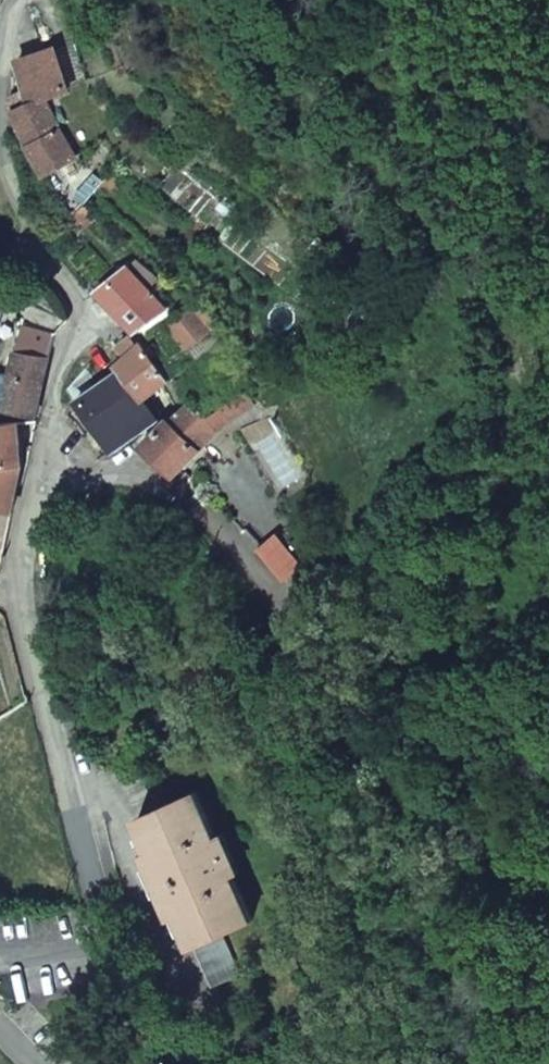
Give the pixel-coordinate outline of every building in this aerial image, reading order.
[(16,119),(33,149),(47,172),(76,156),(45,98),(66,87),(56,51),(18,61),(26,92),(10,96),(16,119)] [(112,173),(101,185),(108,192),(119,180),(112,173)] [(134,330),(161,305),(124,264),(96,290),(132,329),(134,330)] [(201,299),(168,325),(185,347),(186,346),(218,322),(201,299)] [(194,357),(226,333),(218,322),(186,346),(194,357)] [(34,414),(52,334),(35,329),(19,325),(0,407),(34,414)] [(166,378),(140,344),(122,358),(118,362),(123,369),(143,396),(166,378)] [(123,369),(78,402),(91,421),(102,438),(110,448),(131,432),(152,417),(146,400),(143,396),(123,369)] [(164,417),(139,444),(139,445),(155,460),(171,475),(215,429),(245,408),(231,398),(205,418),(187,402),(168,420),(164,417)] [(17,462),(14,421),(0,422),(0,508),(9,508),(13,485),(17,462)] [(88,447),(99,456),(110,448),(102,438),(88,447)] [(292,558),(265,529),(249,545),(276,574),(292,558)] [(153,880),(167,912),(173,909),(205,982),(231,970),(214,930),(243,917),(224,873),(231,869),(214,829),(206,832),(187,789),(132,814),(145,845),(139,848),(153,880)]
